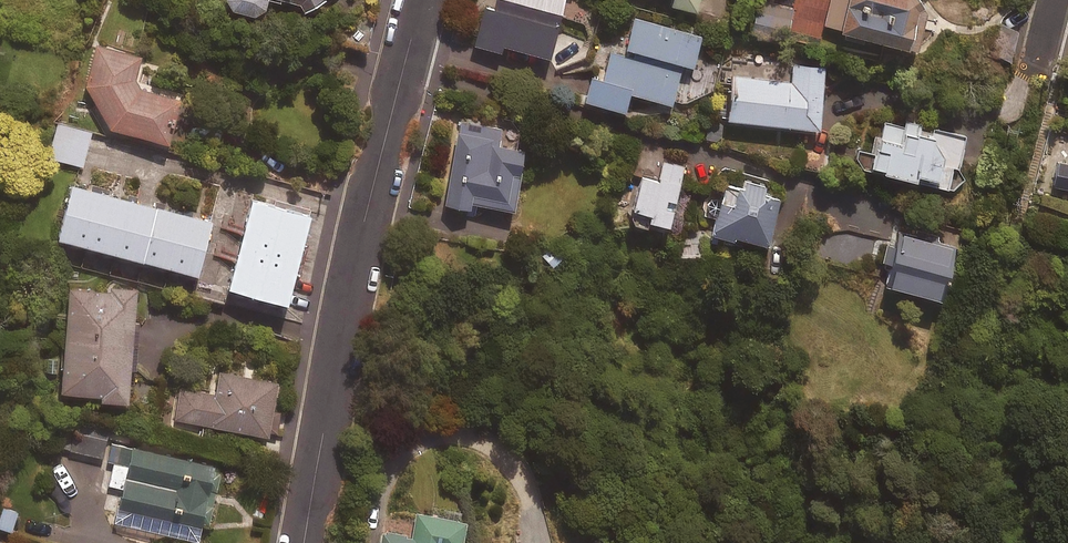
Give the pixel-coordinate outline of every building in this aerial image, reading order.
[(228,0),(233,5),(257,11),(267,4),(268,0),(228,0)] [(493,7),(479,4),(469,44),(497,51),(499,45),(547,57),(562,0),(495,0),(493,7)] [(667,4),(693,10),(695,0),(668,0),(667,4)] [(912,0),(828,0),(821,26),(911,48),(920,11),(912,0)] [(632,17),(623,50),(689,67),(698,35),(632,17)] [(141,55),(97,44),(87,84),(111,125),(170,139),(181,92),(135,81),(141,55)] [(669,104),(679,69),(605,50),(598,78),(588,75),(581,100),(621,111),(626,92),(669,104)] [(815,128),(821,67),(789,63),(787,81),(731,75),(726,119),(815,128)] [(499,128),(457,120),(442,204),(468,208),(469,202),(510,210),(520,150),(496,145),(499,128)] [(956,164),(963,137),(901,120),(899,128),(878,122),(866,166),(949,189),(965,179),(956,164)] [(92,131),(57,123),(49,157),(83,166),(92,131)] [(1061,140),(1052,186),(1067,189),(1067,141),(1061,140)] [(682,166),(662,160),(656,181),(637,176),(627,215),(665,225),(682,166)] [(736,190),(727,187),(724,199),(720,198),(711,229),(764,245),(778,196),(765,193),(767,187),(739,179),(736,190)] [(213,216),(74,180),(60,234),(199,270),(213,216)] [(311,217),(252,202),(230,291),(288,306),(311,217)] [(948,245),(894,230),(879,282),(933,297),(948,245)] [(141,320),(136,320),(138,289),(106,286),(106,290),(68,287),(59,389),(103,393),(102,397),(129,400),(132,368),(137,368),(141,320)] [(278,380),(220,370),(216,394),(181,388),(176,418),(269,434),(278,380)] [(108,433),(73,425),(67,449),(103,457),(108,433)] [(222,463),(120,440),(109,484),(124,487),(116,521),(203,542),(222,463)] [(418,510),(414,536),(384,531),(382,542),(463,542),(467,518),(418,510)]
